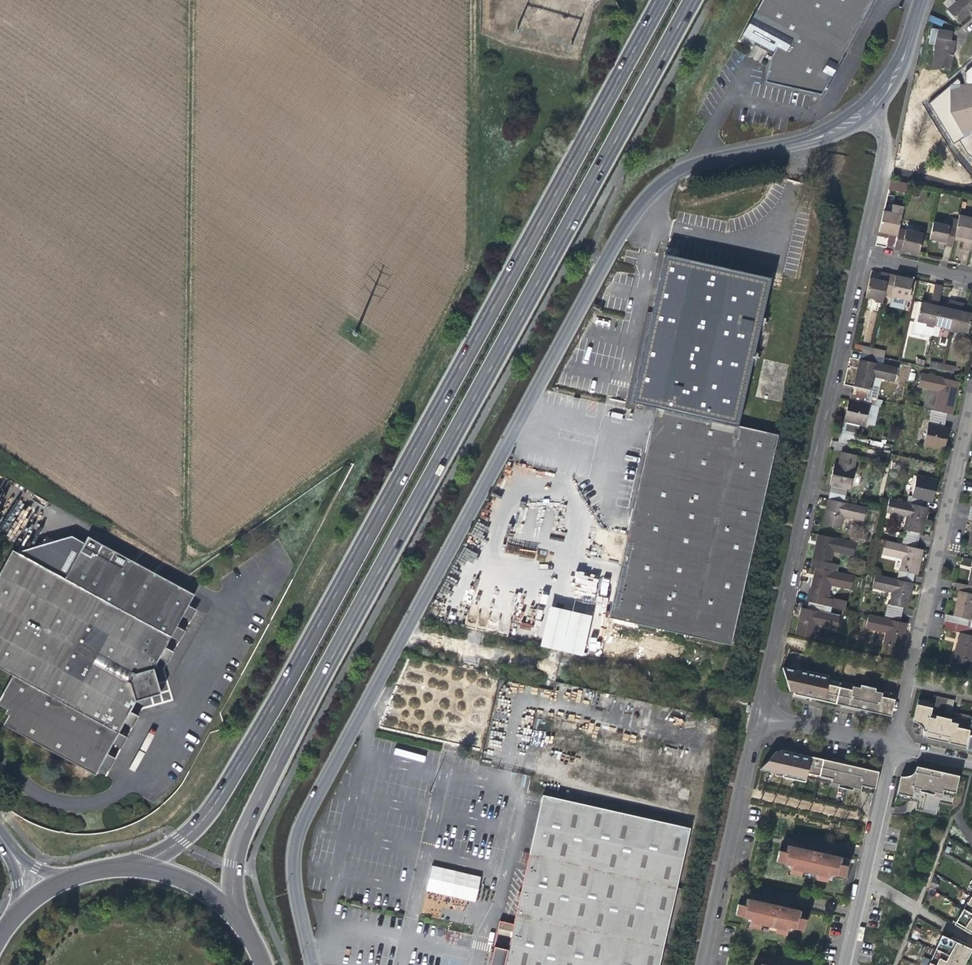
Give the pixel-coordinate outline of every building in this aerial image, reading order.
[(741,38),(754,46),(756,43),(770,51),(769,54),(771,55),(767,81),(820,92),(838,60),(872,0),(762,0),(741,38)] [(958,0),(946,11),(958,26),(971,14),(971,0),(958,0)] [(949,73),(954,43),(951,43),(953,34),(938,31),(934,54),(931,70),(949,73)] [(951,86),(949,113),(963,138),(971,133),(971,87),(951,86)] [(907,192),(908,182),(890,181),(889,191),(907,192)] [(882,212),(877,234),(884,235),(883,239),(887,240),(885,247),(893,249),(897,230),(900,216),(882,212)] [(959,242),(962,243),(961,250),(968,252),(971,236),(971,220),(957,217),(955,228),(953,237),(960,239),(959,242)] [(927,241),(937,243),(944,245),(944,248),(942,253),(949,254),(952,241),(953,237),(955,228),(932,223),(927,241)] [(921,235),(897,230),(893,249),(892,251),(903,254),(916,257),(921,235)] [(663,254),(650,312),(629,401),(643,404),(622,492),(620,492),(618,501),(620,502),(616,520),(613,519),(610,529),(614,530),(612,540),(624,543),(624,544),(624,545),(608,615),(729,643),(776,435),(736,425),(769,277),(663,254)] [(880,306),(881,298),(886,276),(879,274),(877,282),(868,280),(863,300),(873,302),(872,305),(880,306)] [(899,279),(886,276),(881,298),(906,303),(911,282),(899,279)] [(923,329),(931,331),(932,328),(936,309),(938,301),(941,288),(933,287),(928,307),(923,306),(918,304),(914,324),(923,326),(923,329)] [(943,310),(936,309),(932,328),(941,330),(940,333),(948,335),(955,305),(947,303),(946,311),(943,310)] [(956,305),(955,305),(948,335),(949,335),(956,305)] [(963,306),(956,305),(949,335),(956,337),(956,334),(966,336),(970,317),(966,316),(961,314),(963,306)] [(597,538),(624,545),(624,544),(624,543),(612,540),(614,530),(610,529),(613,519),(616,520),(620,502),(618,501),(620,492),(622,492),(643,404),(629,401),(650,312),(645,311),(623,407),(626,408),(597,538)] [(929,338),(931,331),(923,329),(923,326),(914,324),(911,334),(929,338)] [(862,348),(860,355),(868,357),(870,350),(862,348)] [(883,353),(870,350),(868,357),(881,359),(883,353)] [(880,366),(881,359),(868,357),(860,355),(857,371),(851,396),(867,399),(872,378),(892,383),(895,370),(880,366)] [(932,413),(942,415),(949,417),(954,396),(956,384),(919,376),(916,388),(937,392),(932,413)] [(874,401),(867,399),(851,396),(850,403),(848,403),(847,406),(843,424),(863,428),(868,407),(873,408),(874,401)] [(612,412),(610,417),(620,421),(622,415),(612,412)] [(927,412),(926,419),(941,422),(942,415),(932,413),(927,412)] [(924,426),(925,426),(939,429),(941,422),(926,419),(924,426)] [(945,430),(939,429),(925,426),(921,446),(941,451),(944,438),(945,430)] [(833,488),(831,494),(843,497),(845,491),(849,492),(857,458),(842,454),(839,465),(839,468),(833,467),(829,487),(833,488)] [(913,479),(908,499),(920,501),(929,504),(932,493),(934,483),(913,479)] [(842,505),(843,497),(831,494),(828,511),(840,520),(840,518),(861,523),(863,510),(842,505)] [(906,498),(904,506),(918,509),(920,501),(908,499),(906,498)] [(905,520),(900,540),(916,543),(921,522),(924,510),(918,509),(904,506),(886,502),(883,515),(905,520)] [(838,530),(840,520),(828,511),(827,516),(824,527),(838,530)] [(817,569),(829,572),(831,565),(827,564),(830,552),(851,556),(854,544),(818,535),(815,548),(813,561),(818,562),(817,569)] [(914,550),(916,543),(900,540),(898,547),(914,550)] [(71,541),(21,554),(65,579),(82,549),(71,541)] [(94,775),(134,702),(148,698),(157,683),(153,669),(194,594),(103,543),(98,553),(94,551),(92,554),(82,549),(65,579),(21,554),(13,550),(0,573),(0,668),(12,675),(0,697),(0,705),(6,709),(4,713),(8,715),(2,725),(94,775)] [(881,556),(890,558),(902,561),(901,566),(899,573),(912,576),(914,577),(917,577),(920,562),(922,552),(914,550),(898,547),(884,543),(882,552),(881,556)] [(963,557),(961,566),(970,568),(971,560),(963,557)] [(957,592),(971,595),(971,562),(969,573),(966,586),(954,583),(952,590),(957,592)] [(809,604),(823,607),(828,585),(849,590),(852,578),(829,572),(817,569),(813,586),(809,604)] [(595,595),(598,576),(576,573),(573,592),(595,595)] [(899,573),(897,582),(910,585),(912,576),(899,573)] [(889,594),(885,613),(897,616),(899,608),(904,610),(907,598),(910,585),(897,582),(872,576),(869,590),(889,594)] [(604,579),(600,594),(606,595),(609,580),(604,579)] [(954,607),(952,617),(947,616),(946,623),(966,628),(971,629),(971,595),(957,592),(954,607)] [(823,607),(809,604),(807,612),(802,611),(799,621),(796,636),(812,639),(817,619),(838,624),(842,611),(823,607)] [(585,655),(592,614),(548,607),(541,647),(585,655)] [(895,623),(897,616),(885,613),(883,620),(875,619),(872,631),(883,633),(878,654),(895,658),(901,634),(903,625),(895,623)] [(944,631),(958,634),(958,633),(965,635),(966,628),(946,623),(944,631)] [(965,635),(958,633),(958,634),(956,641),(953,658),(951,667),(963,670),(964,666),(965,661),(968,662),(969,662),(971,650),(971,636),(965,635)] [(792,693),(792,695),(808,699),(860,711),(889,717),(893,701),(880,698),(881,693),(881,692),(851,685),(851,687),(850,692),(826,686),(826,681),(827,677),(798,671),(798,673),(782,669),(788,692),(792,693)] [(851,687),(826,681),(826,686),(850,692),(851,687)] [(930,741),(964,748),(970,722),(971,720),(971,717),(951,713),(954,701),(932,697),(931,704),(930,708),(916,705),(912,722),(915,724),(918,726),(920,729),(921,730),(922,733),(923,736),(923,739),(930,741)] [(860,787),(872,789),(876,773),(847,767),(798,756),(779,751),(778,754),(775,753),(759,771),(775,774),(775,777),(804,783),(804,781),(806,775),(831,780),(829,786),(829,788),(858,794),(858,792),(860,787)] [(899,779),(896,795),(916,800),(915,805),(914,812),(935,817),(938,805),(951,808),(958,778),(927,771),(916,768),(915,770),(913,773),(910,776),(908,777),(904,778),(899,779)] [(804,781),(829,786),(831,780),(806,775),(804,781)] [(688,828),(541,793),(511,925),(499,922),(490,964),(657,964),(688,828)] [(894,800),(915,805),(916,800),(896,795),(894,800)] [(776,852),(774,863),(789,867),(787,874),(822,883),(824,876),(841,878),(843,867),(837,865),(838,862),(839,859),(809,852),(794,849),(784,846),(782,853),(776,852)] [(431,866),(426,892),(476,901),(481,875),(431,866)] [(971,935),(971,891),(952,922),(957,925),(957,927),(961,930),(962,929),(971,935)] [(733,916),(748,919),(746,927),(783,935),(785,928),(800,931),(803,920),(797,919),(798,912),(771,906),(753,901),(743,899),(741,906),(736,905),(733,916)] [(967,947),(955,942),(955,941),(950,938),(949,939),(939,935),(927,964),(962,964),(968,954),(971,949),(967,947)]
